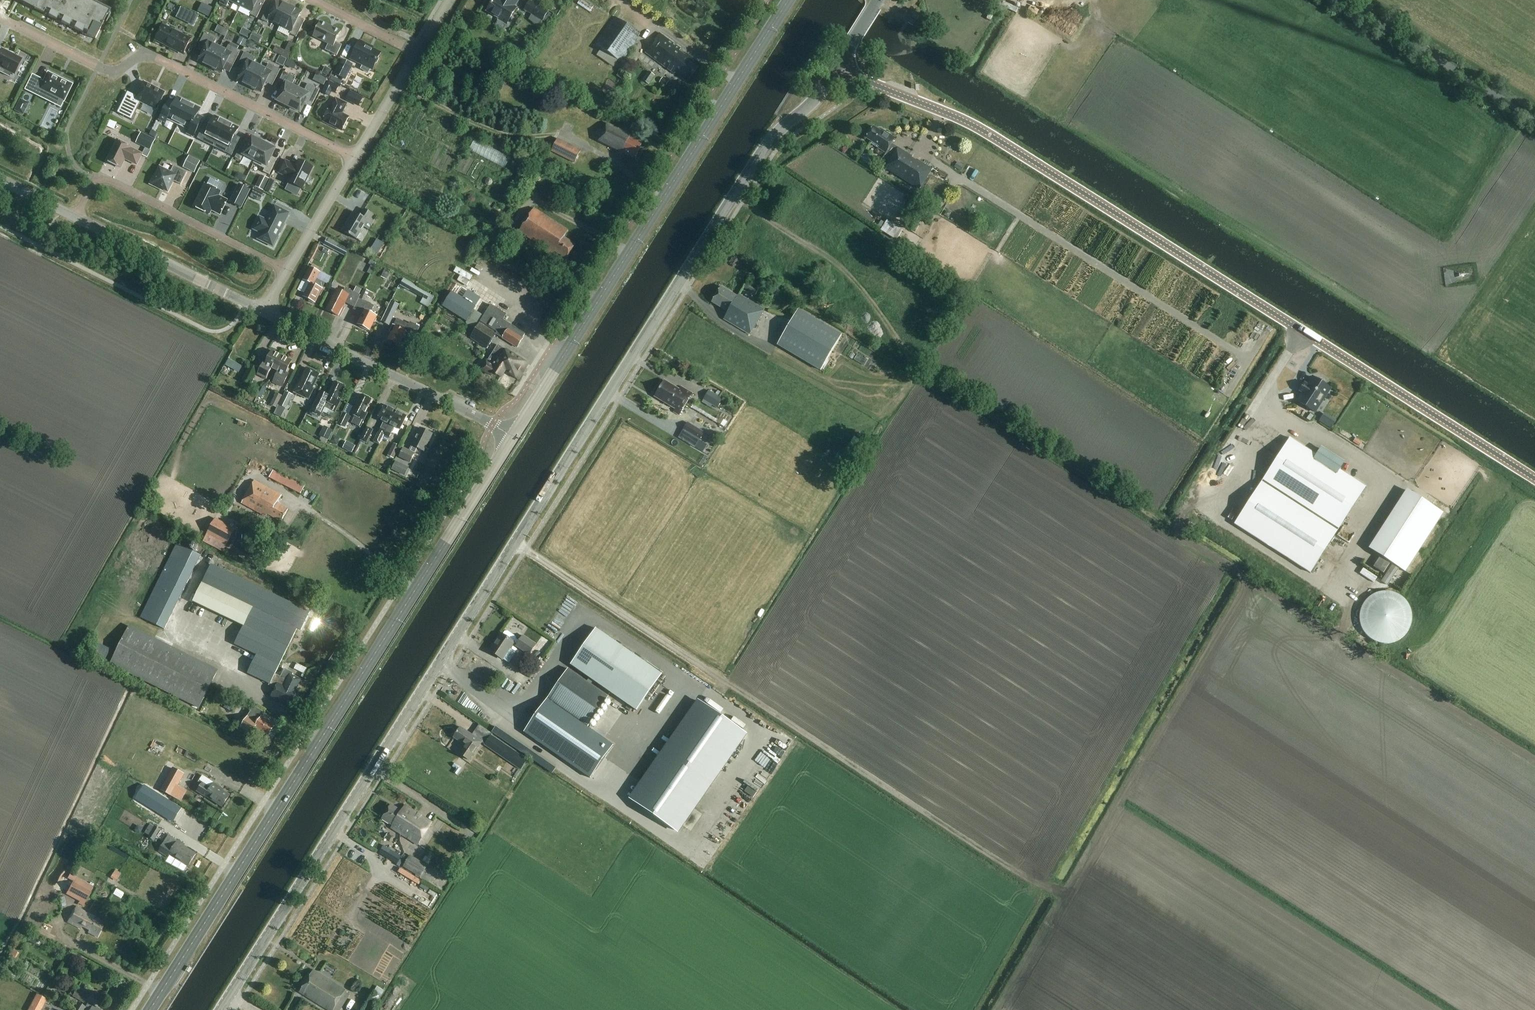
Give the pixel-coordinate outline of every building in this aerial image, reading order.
[(34,8),(43,13),(44,10),(50,13),(49,16),(55,19),(57,16),(63,19),(61,22),(68,25),(70,23),(75,26),(74,28),(81,32),(83,29),(88,32),(87,35),(94,39),(108,11),(87,0),(38,0),(34,8)] [(241,6),(252,12),(250,15),(257,18),(265,1),(264,0),(244,0),(241,6)] [(519,0),(494,0),(487,11),(499,19),(499,20),(507,25),(517,8),(515,7),(519,0)] [(578,4),(595,12),(599,3),(593,0),(580,0),(578,4)] [(280,26),(290,6),(278,1),(275,6),(270,3),(262,20),(268,23),(269,20),(280,26)] [(209,17),(213,8),(202,2),(198,11),(209,17)] [(543,21),(548,12),(531,2),(526,11),(543,21)] [(1016,12),(1018,9),(1004,2),(1002,6),(1016,12)] [(290,6),(280,26),(291,31),(290,34),(296,37),(305,21),(299,18),(301,12),(290,6)] [(190,12),(185,22),(193,26),(198,16),(190,12)] [(912,26),(918,17),(913,14),(908,23),(912,26)] [(620,64),(641,35),(614,16),(594,45),(620,64)] [(483,26),(482,29),(494,35),(499,25),(481,17),(478,23),(483,26)] [(337,56),(342,45),(336,42),(341,32),(321,22),(313,36),(329,44),(325,50),(337,56)] [(162,24),(154,40),(165,45),(165,46),(183,55),(191,38),(162,24)] [(210,67),(219,50),(213,47),(217,38),(205,32),(198,47),(204,50),(198,61),(210,67)] [(683,57),(678,53),(681,49),(659,34),(646,53),(676,75),(676,74),(687,81),(700,65),(686,54),(683,57)] [(249,41),(246,47),(252,49),(255,44),(249,41)] [(372,69),(380,54),(369,48),(370,46),(360,41),(351,59),(363,65),(361,69),(368,73),(371,69),(372,69)] [(225,53),(219,50),(210,67),(222,73),(226,63),(228,61),(234,64),(241,50),(229,45),(225,53)] [(281,49),(279,55),(287,59),(290,54),(281,49)] [(14,74),(21,60),(1,50),(0,52),(0,68),(0,67),(14,74)] [(250,87),(260,66),(254,63),(257,58),(245,52),(238,65),(245,68),(238,81),(250,87)] [(288,59),(284,66),(292,70),(295,63),(288,59)] [(345,79),(352,65),(342,60),(335,74),(345,79)] [(260,66),(250,87),(261,92),(268,80),(274,83),(281,70),(269,64),(266,69),(260,66)] [(650,84),(655,75),(649,71),(643,80),(650,84)] [(289,106),(298,89),(292,86),(296,78),(284,72),(277,86),(283,89),(278,101),(289,106)] [(71,85),(57,78),(49,74),(47,73),(42,82),(39,80),(40,79),(32,75),(24,89),(32,93),(35,87),(63,100),(71,85)] [(632,88),(639,80),(632,73),(624,81),(632,88)] [(666,86),(669,81),(663,77),(660,82),(666,86)] [(328,80),(322,92),(329,96),(332,90),(335,92),(339,86),(328,80)] [(126,94),(117,113),(131,120),(140,102),(156,109),(164,93),(144,83),(136,99),(126,94)] [(298,89),(289,106),(301,112),(306,101),(313,104),(320,90),(308,84),(304,92),(298,89)] [(231,86),(229,93),(245,98),(247,91),(231,86)] [(166,105),(159,120),(166,123),(167,120),(178,125),(189,103),(177,98),(175,103),(169,100),(166,105)] [(325,110),(322,115),(323,117),(325,118),(323,122),(343,133),(351,118),(343,114),(348,105),(335,99),(330,109),(330,108),(329,110),(327,109),(325,110)] [(189,103),(178,125),(189,131),(187,134),(193,137),(201,122),(203,117),(198,114),(200,109),(189,103)] [(17,106),(14,111),(23,116),(26,111),(17,106)] [(203,127),(197,139),(214,147),(227,122),(215,116),(208,130),(203,127)] [(227,122),(214,147),(231,156),(237,144),(232,142),(238,128),(227,122)] [(94,123),(90,130),(98,134),(102,127),(94,123)] [(635,159),(642,144),(631,138),(632,136),(607,124),(599,141),(635,159)] [(885,134),(874,127),(866,139),(872,142),(871,144),(876,147),(877,145),(880,147),(879,149),(885,153),(883,157),(889,161),(885,168),(920,189),(932,169),(898,148),(898,147),(892,143),(895,138),(886,132),(885,134)] [(151,150),(156,139),(142,132),(136,143),(151,150)] [(254,161),(264,141),(258,139),(252,137),(246,149),(241,146),(235,158),(240,161),(243,155),(254,161)] [(575,163),(581,150),(558,139),(552,151),(575,163)] [(137,165),(142,154),(130,148),(131,147),(117,140),(107,161),(121,168),(125,159),(137,165)] [(264,141),(254,161),(253,163),(264,169),(263,172),(269,175),(275,163),(269,160),(275,149),(270,144),(265,141),(264,141)] [(848,154),(842,162),(852,169),(857,161),(848,154)] [(194,173),(200,162),(189,156),(183,167),(194,173)] [(308,178),(307,176),(312,167),(299,161),(296,168),(293,167),(294,165),(285,161),(279,173),(290,178),(288,182),(301,189),(305,182),(307,182),(308,178)] [(187,172),(174,166),(170,172),(159,166),(154,177),(153,177),(149,184),(157,188),(157,187),(168,192),(173,181),(180,185),(187,172)] [(261,191),(267,180),(261,177),(255,188),(261,191)] [(271,179),(265,191),(269,193),(275,181),(271,179)] [(217,189),(213,187),(208,184),(206,183),(194,205),(210,213),(213,208),(216,210),(215,211),(221,214),(228,199),(219,195),(221,192),(221,191),(217,189)] [(250,189),(239,183),(230,202),(241,207),(250,189)] [(262,233),(259,239),(273,246),(290,213),(275,206),(267,222),(260,218),(255,229),(262,233)] [(548,259),(547,261),(548,261),(555,252),(566,259),(575,245),(564,238),(568,231),(534,209),(518,232),(548,251),(545,257),(548,259)] [(376,217),(364,210),(361,216),(354,212),(343,231),(357,239),(367,222),(372,225),(376,217)] [(897,240),(903,231),(887,220),(881,230),(897,240)] [(346,256),(349,249),(327,238),(324,245),(346,256)] [(305,252),(312,256),(315,250),(308,247),(305,252)] [(371,265),(367,272),(371,274),(376,263),(370,261),(369,264),(371,265)] [(321,272),(311,267),(309,266),(303,280),(310,284),(303,297),(310,300),(309,302),(314,304),(314,303),(315,303),(319,295),(320,296),(323,292),(321,291),(325,284),(317,280),(321,272)] [(461,276),(468,280),(471,277),(456,268),(454,271),(461,276)] [(461,296),(470,281),(468,280),(461,276),(452,290),(461,296)] [(374,278),(368,288),(372,291),(378,280),(374,278)] [(432,297),(443,302),(452,283),(442,278),(432,297)] [(336,279),(334,284),(346,288),(348,284),(336,279)] [(743,288),(755,295),(758,289),(746,282),(743,288)] [(737,296),(721,286),(712,302),(728,312),(724,320),(749,335),(765,310),(739,294),(737,296)] [(354,307),(360,295),(347,288),(345,293),(338,289),(334,296),(327,310),(339,317),(341,317),(345,309),(343,309),(346,303),(354,307)] [(367,296),(371,298),(374,293),(364,289),(360,297),(366,300),(367,296)] [(452,294),(443,308),(466,323),(475,309),(452,294)] [(397,305),(391,302),(382,323),(388,325),(397,305)] [(369,331),(374,322),(375,322),(376,320),(376,318),(376,317),(370,313),(374,306),(366,303),(360,316),(361,317),(357,325),(363,327),(362,329),(367,331),(368,330),(369,331)] [(522,338),(525,335),(502,320),(506,315),(491,305),(484,316),(476,329),(470,338),(487,349),(496,335),(517,348),(523,339),(522,338)] [(476,329),(484,316),(475,310),(467,323),(467,324),(476,329)] [(821,370),(841,335),(798,310),(777,345),(821,370)] [(405,331),(409,324),(398,319),(394,326),(393,325),(390,332),(392,333),(388,340),(393,343),(394,344),(396,345),(398,345),(399,346),(403,338),(405,338),(406,335),(405,334),(406,332),(405,331)] [(383,350),(388,335),(374,329),(369,345),(383,350)] [(528,364),(498,345),(488,362),(486,361),(480,369),(491,376),(494,372),(501,377),(505,370),(519,379),(528,364)] [(275,371),(282,356),(272,351),(266,362),(264,361),(256,375),(265,379),(271,369),(275,371)] [(282,356),(275,371),(277,372),(271,383),(280,388),(288,374),(285,373),(292,361),(282,356)] [(1291,373),(1299,360),(1293,357),(1286,369),(1291,373)] [(207,370),(213,375),(219,366),(213,361),(207,370)] [(251,384),(259,368),(251,364),(243,380),(251,384)] [(319,374),(306,368),(299,383),(298,383),(294,391),(303,396),(309,398),(313,390),(312,389),(319,374)] [(1329,386),(1323,382),(1324,381),(1316,376),(1315,377),(1313,376),(1307,384),(1306,386),(1303,384),(1300,389),(1303,391),(1297,400),(1314,410),(1320,402),(1329,386)] [(660,389),(686,405),(693,394),(682,387),(680,390),(665,381),(660,389)] [(329,395),(321,391),(311,413),(319,417),(323,407),(326,402),(337,408),(340,401),(339,400),(345,387),(335,382),(329,395)] [(258,384),(257,390),(268,392),(270,386),(258,384)] [(680,416),(686,405),(660,389),(655,397),(676,410),(674,412),(680,416)] [(717,408),(723,398),(709,390),(703,400),(717,408)] [(250,391),(247,397),(253,401),(256,394),(250,391)] [(285,392),(279,405),(286,409),(293,396),(285,392)] [(270,405),(276,408),(282,397),(275,394),(270,405)] [(365,413),(372,400),(362,395),(355,408),(353,407),(350,414),(364,421),(367,414),(365,413)] [(389,425),(395,411),(390,409),(390,407),(387,406),(386,407),(384,406),(378,419),(383,422),(378,433),(384,435),(387,429),(389,425)] [(697,410),(724,427),(728,422),(718,416),(716,419),(699,408),(697,410)] [(387,429),(384,435),(385,436),(382,442),(386,444),(395,428),(400,430),(407,417),(405,416),(405,415),(402,413),(401,414),(395,411),(389,425),(387,429)] [(338,424),(344,427),(350,416),(343,413),(338,424)] [(695,447),(704,433),(687,422),(679,436),(695,447)] [(702,428),(708,431),(711,425),(705,422),(702,428)] [(361,440),(367,443),(373,430),(367,427),(361,440)] [(324,428),(320,436),(329,440),(333,433),(324,428)] [(424,452),(433,435),(420,428),(412,446),(409,451),(403,448),(399,457),(410,463),(415,454),(417,448),(424,452)] [(350,447),(355,433),(349,431),(344,445),(350,447)] [(683,454),(688,444),(669,433),(663,442),(683,454)] [(1316,455),(1290,438),(1262,479),(1338,529),(1365,487),(1339,470),(1343,463),(1320,448),(1316,455)] [(1358,440),(1355,444),(1362,449),(1365,445),(1358,440)] [(337,455),(341,446),(330,441),(326,450),(337,455)] [(394,458),(400,446),(394,443),(388,455),(394,458)] [(377,446),(369,457),(374,461),(382,450),(377,446)] [(396,461),(392,469),(399,472),(403,464),(396,461)] [(304,486),(273,470),(269,477),(300,494),(304,486)] [(281,523),(288,509),(278,503),(282,496),(256,481),(242,505),(266,518),(268,515),(281,523)] [(1332,537),(1336,531),(1261,482),(1257,487),(1233,524),(1309,573),(1332,537)] [(1405,572),(1443,513),(1423,500),(1419,497),(1409,491),(1372,550),(1405,572)] [(214,520),(207,534),(227,544),(234,530),(214,520)] [(196,534),(194,539),(214,548),(216,543),(196,534)] [(268,543),(264,550),(270,554),(275,547),(268,543)] [(165,630),(201,556),(177,544),(141,618),(165,630)] [(256,655),(280,666),(298,629),(301,630),(309,612),(212,565),(193,602),(243,626),(234,645),(256,655)] [(541,615),(552,620),(558,607),(547,602),(541,615)] [(91,655),(110,665),(200,709),(219,671),(129,626),(117,652),(98,642),(91,655)] [(637,711),(663,673),(595,627),(569,665),(637,711)] [(516,637),(507,631),(505,632),(503,635),(501,634),(490,651),(502,659),(514,642),(517,645),(516,646),(530,655),(536,645),(523,636),(519,641),(516,639),(516,637)] [(1223,645),(1220,649),(1230,655),(1233,651),(1223,645)] [(1238,647),(1232,657),(1241,662),(1247,652),(1238,647)] [(276,674),(280,666),(256,655),(247,674),(276,687),(271,698),(279,703),(279,702),(290,707),(297,692),(296,691),(302,680),(293,675),(294,673),(286,669),(282,677),(276,674)] [(588,727),(609,696),(567,668),(546,699),(588,727)] [(233,710),(239,702),(231,697),(226,705),(233,710)] [(613,744),(588,727),(546,699),(522,732),(588,778),(613,744)] [(675,832),(685,816),(743,731),(701,703),(644,788),(633,804),(675,832)] [(458,704),(452,711),(476,728),(481,721),(458,704)] [(275,729),(274,727),(275,726),(262,717),(264,714),(254,707),(241,727),(251,734),(255,728),(256,729),(256,730),(258,732),(260,731),(268,737),(272,731),(273,731),(275,729)] [(654,760),(670,727),(656,720),(645,744),(654,748),(649,758),(654,760)] [(491,736),(493,734),(480,724),(475,731),(472,735),(461,727),(454,738),(465,745),(459,754),(469,761),(482,742),(486,744),(487,742),(517,762),(522,756),(491,736)] [(508,739),(549,768),(557,756),(516,728),(508,739)] [(184,775),(173,768),(160,791),(172,798),(177,787),(184,775)] [(603,774),(593,794),(598,796),(608,777),(603,774)] [(203,782),(205,778),(201,775),(197,782),(201,785),(203,782)] [(628,778),(625,785),(636,790),(639,783),(628,778)] [(211,787),(203,782),(196,792),(206,798),(223,808),(231,795),(224,791),(225,790),(214,783),(211,787)] [(598,799),(604,803),(613,788),(607,785),(598,799)] [(402,811),(391,804),(381,819),(392,826),(391,828),(418,846),(433,822),(405,805),(402,811)] [(155,840),(161,829),(150,823),(144,834),(155,840)] [(197,854),(184,846),(185,844),(178,840),(173,848),(164,842),(158,852),(168,858),(170,855),(189,867),(197,854)] [(383,845),(378,853),(398,864),(402,857),(383,845)] [(421,877),(428,865),(410,854),(403,867),(421,877)] [(405,884),(409,879),(392,867),(388,873),(405,884)] [(93,881),(100,884),(104,875),(98,872),(93,881)] [(86,901),(94,886),(76,876),(68,891),(86,901)] [(69,908),(72,901),(53,893),(50,900),(69,908)] [(97,937),(105,923),(76,908),(67,922),(81,929),(82,927),(89,930),(88,932),(97,937)] [(35,946),(39,939),(33,936),(29,943),(35,946)] [(13,962),(19,951),(12,948),(7,958),(13,962)] [(17,975),(2,966),(0,970),(0,972),(14,980),(17,975)] [(349,992),(314,970),(300,993),(327,1009),(338,1009),(349,992)] [(375,1006),(384,991),(378,987),(369,1002),(375,1006)] [(84,1003),(87,997),(76,990),(72,996),(84,1003)] [(28,1009),(38,1009),(43,999),(36,995),(28,1009)]
